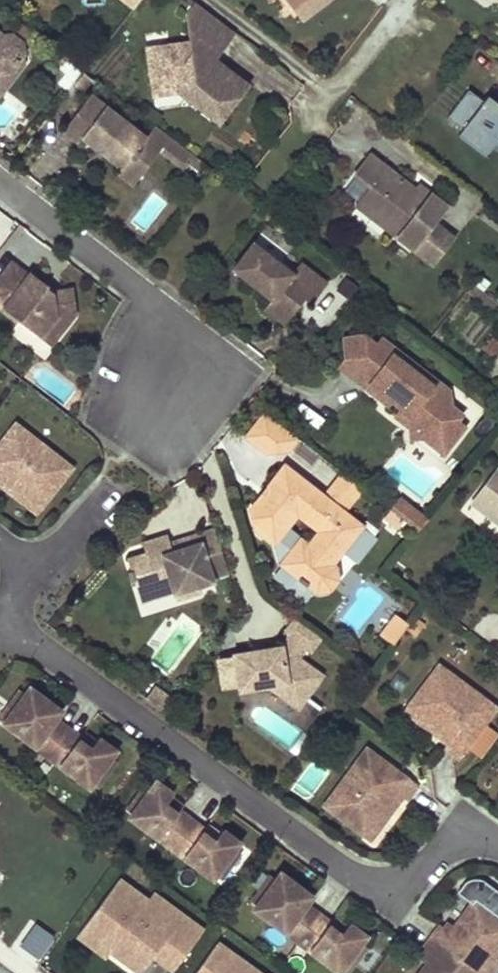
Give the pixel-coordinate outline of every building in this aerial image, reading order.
[(303,20),(329,0),(287,0),(303,20)] [(217,54),(234,31),(196,2),(186,15),(188,31),(217,54)] [(213,59),(217,54),(188,31),(190,42),(191,42),(198,47),(194,54),(209,65),(213,59)] [(19,42),(9,34),(1,34),(0,34),(0,70),(8,69),(19,55),(21,52),(19,42)] [(247,84),(213,59),(209,65),(194,54),(198,47),(191,42),(190,42),(147,48),(153,95),(178,91),(218,122),(247,84)] [(24,59),(19,55),(8,69),(0,70),(0,90),(24,59)] [(83,88),(91,77),(81,68),(72,80),(83,88)] [(489,95),(484,101),(469,89),(448,117),(476,140),(482,132),(495,142),(497,145),(497,103),(489,95)] [(134,148),(144,136),(143,136),(88,93),(61,128),(76,141),(80,136),(96,148),(98,145),(105,150),(103,154),(119,166),(120,167),(128,156),(131,158),(137,150),(134,148)] [(152,124),(143,136),(144,136),(134,148),(137,150),(131,158),(128,156),(120,167),(119,166),(115,171),(131,183),(157,149),(182,168),(186,163),(185,163),(192,154),(152,124)] [(495,142),(482,132),(476,140),(463,129),(458,135),(485,155),(495,142)] [(103,154),(105,150),(98,145),(96,148),(103,154)] [(201,161),(192,154),(185,163),(186,163),(194,169),(201,161)] [(356,204),(415,250),(435,265),(454,240),(440,229),(435,236),(429,231),(434,224),(448,207),(430,193),(426,198),(414,189),(369,154),(356,171),(372,183),(356,204)] [(414,189),(426,198),(430,193),(418,184),(414,189)] [(440,229),(434,224),(429,231),(435,236),(440,229)] [(307,299),(322,279),(296,258),(288,269),(249,239),(235,257),(247,267),(241,275),(268,295),(260,304),(281,320),(295,300),(288,295),(293,289),(300,294),(307,299)] [(241,275),(247,267),(235,257),(229,265),(241,275)] [(74,315),(71,290),(50,292),(46,289),(48,286),(30,272),(28,275),(12,262),(0,277),(0,307),(39,338),(55,318),(74,315)] [(474,283),(467,291),(493,311),(497,305),(497,302),(474,283)] [(288,295),(295,300),(300,294),(293,289),(288,295)] [(50,346),(74,315),(55,318),(39,338),(50,346)] [(372,339),(359,330),(337,333),(340,354),(333,363),(345,373),(372,339)] [(446,401),(444,386),(376,333),(372,339),(345,373),(362,386),(363,384),(385,401),(388,397),(408,412),(410,430),(430,427),(447,440),(461,423),(453,417),(458,410),(446,401)] [(380,407),(410,430),(408,412),(388,397),(385,401),(380,407)] [(262,449),(283,447),(293,435),(261,410),(243,434),(262,449)] [(71,468),(15,424),(0,444),(0,476),(41,507),(71,468)] [(438,452),(447,440),(430,427),(410,430),(438,452)] [(343,511),(320,494),(282,464),(262,490),(269,495),(264,501),(258,496),(249,508),(254,527),(273,541),(282,558),(301,573),(299,575),(307,581),(309,579),(318,586),(331,584),(339,574),(337,561),(333,558),(343,546),(360,524),(343,511)] [(343,511),(361,487),(339,470),(320,494),(343,511)] [(491,512),(497,504),(497,470),(475,499),(491,512)] [(36,513),(41,507),(0,476),(0,485),(36,513)] [(269,495),(262,490),(258,496),(264,501),(269,495)] [(411,506),(400,498),(390,510),(402,519),(411,506)] [(497,522),(497,504),(491,512),(475,499),(473,502),(497,522)] [(402,519),(418,532),(428,519),(411,506),(402,519)] [(395,527),(402,519),(390,510),(384,518),(395,527)] [(374,535),(360,524),(343,546),(356,557),(374,535)] [(210,575),(226,570),(212,528),(182,537),(184,546),(170,550),(168,542),(165,534),(141,542),(144,553),(126,558),(129,570),(126,571),(129,580),(132,579),(136,590),(169,580),(172,590),(175,598),(200,590),(198,584),(212,580),(210,575)] [(184,546),(182,537),(168,542),(170,550),(184,546)] [(172,590),(169,580),(136,590),(139,601),(172,590)] [(382,636),(394,645),(409,624),(397,615),(382,636)] [(234,653),(241,691),(269,686),(290,682),(309,695),(324,674),(300,657),(308,646),(312,649),(322,636),(295,616),(285,630),(290,633),(282,644),(261,647),(262,652),(255,654),(254,649),(234,653)] [(409,706),(452,738),(448,744),(445,748),(459,758),(466,747),(481,727),(496,708),(439,666),(409,706)] [(300,707),(309,695),(290,682),(269,686),(300,707)] [(144,696),(163,710),(171,699),(152,685),(144,696)] [(79,737),(55,720),(43,711),(49,703),(29,688),(25,694),(6,720),(3,724),(88,787),(91,783),(110,757),(115,751),(97,738),(95,742),(89,749),(77,740),(79,737)] [(0,716),(6,720),(25,694),(19,691),(0,716)] [(61,712),(49,703),(43,711),(55,720),(61,712)] [(452,738),(409,706),(405,711),(448,744),(452,738)] [(496,738),(481,727),(466,747),(481,758),(496,738)] [(79,737),(77,740),(89,749),(95,742),(82,733),(79,737)] [(364,835),(396,792),(402,796),(406,799),(416,785),(366,749),(324,806),(364,835)] [(110,757),(91,783),(96,787),(115,761),(110,757)] [(129,817),(212,878),(215,874),(234,849),(239,842),(221,829),(218,833),(213,840),(201,831),(203,829),(179,811),(177,814),(165,805),(170,798),(173,794),(156,781),(151,787),(132,813),(129,817)] [(127,809),(132,813),(151,787),(146,784),(127,809)] [(396,792),(364,835),(370,840),(402,796),(396,792)] [(182,807),(170,798),(165,805),(177,814),(179,811),(182,807)] [(203,829),(201,831),(213,840),(218,833),(206,825),(203,829)] [(234,849),(215,874),(220,878),(239,852),(234,849)] [(331,923),(307,905),(295,896),(301,888),(281,873),(276,880),(257,906),(254,910),(340,972),(343,968),(362,943),(366,936),(349,924),(346,928),(341,934),(329,925),(331,923)] [(252,902),(257,906),(276,880),(271,876),(252,902)] [(149,900),(120,879),(79,935),(108,957),(111,952),(121,939),(151,960),(155,955),(175,970),(204,931),(168,904),(163,911),(149,900)] [(313,897),(301,888),(295,896),(307,905),(313,897)] [(149,900),(163,911),(168,904),(154,893),(149,900)] [(454,927),(451,932),(445,928),(441,926),(422,952),(425,954),(431,959),(427,964),(420,972),(483,972),(494,958),(497,953),(497,916),(475,899),(454,927)] [(331,923),(329,925),(341,934),(346,928),(334,919),(331,923)] [(451,932),(454,927),(448,923),(445,928),(451,932)] [(121,939),(111,952),(139,972),(142,972),(151,960),(121,939)] [(218,943),(196,972),(261,972),(218,943)] [(362,943),(343,968),(348,972),(367,947),(362,943)] [(431,959),(425,954),(421,960),(427,964),(431,959)] [(494,958),(483,972),(492,972),(497,965),(497,960),(494,958)]
